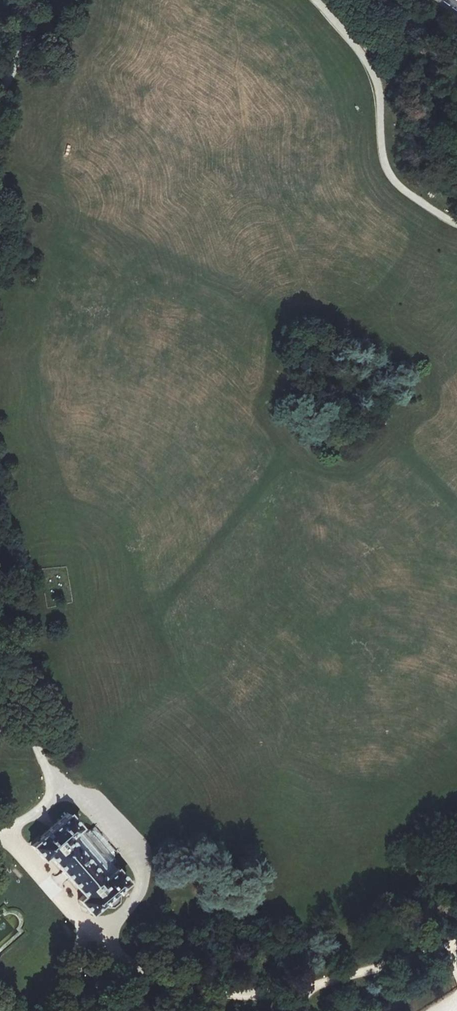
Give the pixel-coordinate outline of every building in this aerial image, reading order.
[(76,897),(88,910),(100,903),(104,907),(108,907),(115,902),(116,895),(112,891),(125,881),(112,863),(109,859),(117,851),(96,827),(88,834),(67,813),(33,846),(44,860),(50,856),(81,892),(76,897)]
